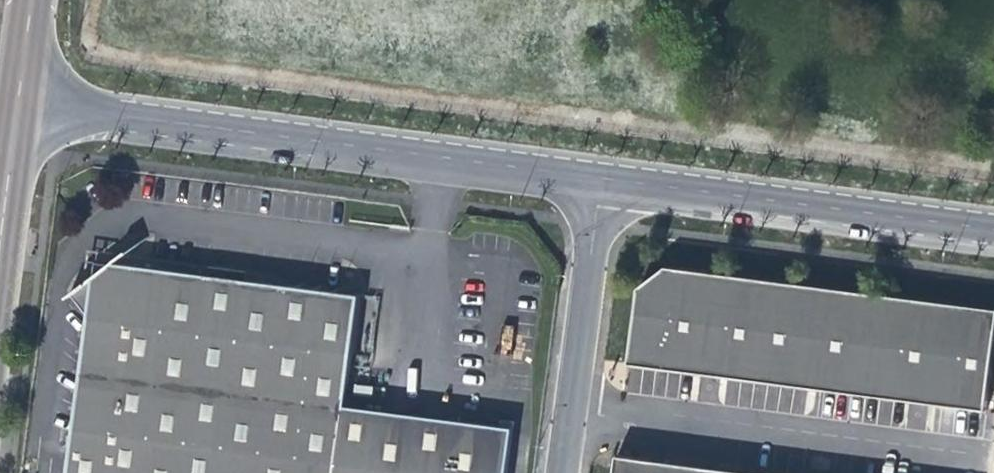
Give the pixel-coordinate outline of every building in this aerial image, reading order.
[(197,262),(195,276),(233,281),(235,267),(220,265),(205,263),(197,262)] [(233,281),(195,276),(98,265),(76,283),(59,297),(72,314),(70,327),(69,341),(67,354),(65,367),(64,381),(62,394),(61,407),(59,420),(57,434),(54,461),(52,472),(493,472),(498,427),(327,406),(341,295),(233,281)] [(651,269),(623,291),(614,363),(646,366),(709,374),(828,389),(894,396),(929,401),(961,404),(972,406),(984,310),(651,269)] [(604,450),(601,472),(794,472),(636,454),(604,450)]
